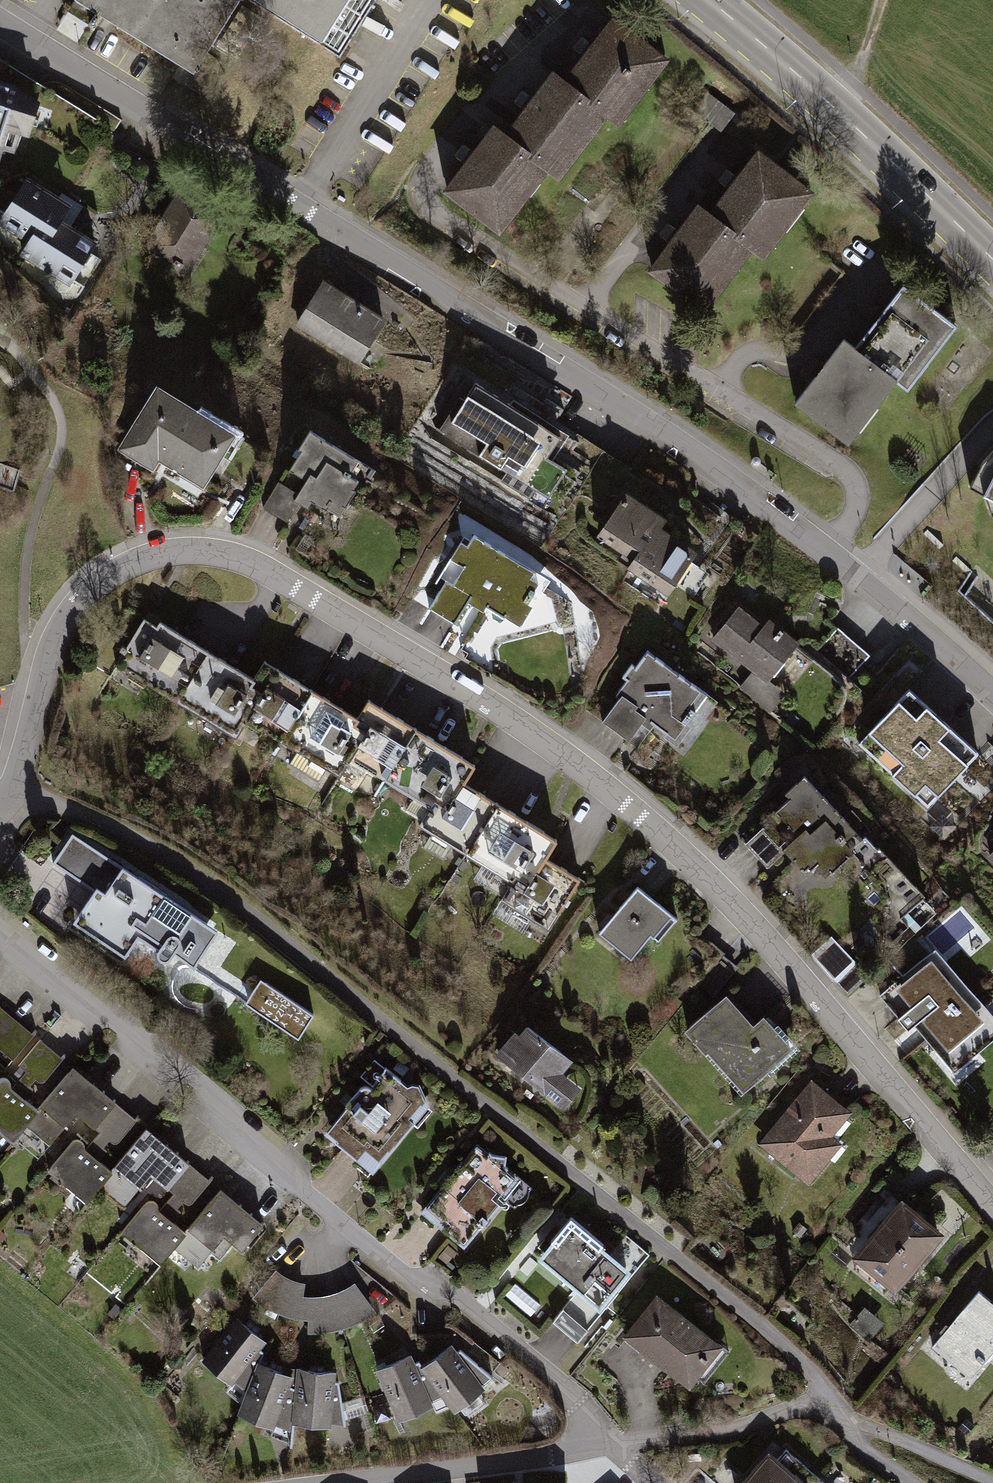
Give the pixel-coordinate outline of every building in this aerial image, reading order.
[(195,74),(243,1),(336,61),(376,0),(81,0),(195,74)] [(670,64),(615,20),(567,80),(553,69),(505,129),(494,120),(444,183),(503,229),(549,171),(560,179),(607,120),(618,129),(670,64)] [(6,170),(33,104),(0,91),(0,168),(6,170)] [(701,211),(648,278),(701,320),(747,262),(758,271),(811,205),(757,163),(712,219),(701,211)] [(21,254),(69,282),(93,239),(64,223),(73,207),(26,180),(1,223),(29,240),(21,254)] [(221,228),(178,198),(145,244),(188,274),(221,228)] [(391,323),(327,283),(299,327),(364,366),(391,323)] [(848,341),(792,410),(847,454),(896,393),(907,402),(959,338),(904,294),(859,350),(848,341)] [(471,365),(432,421),(531,488),(569,432),(471,365)] [(159,387),(119,450),(157,474),(164,463),(206,490),(239,438),(159,387)] [(280,479),(266,502),(289,516),(297,503),(305,508),(310,501),(333,515),(363,467),(310,435),(289,470),(303,479),(297,490),(280,479)] [(984,497),(992,502),(992,478),(984,497)] [(628,500),(599,542),(632,565),(627,573),(668,602),(696,562),(662,538),(668,529),(628,500)] [(449,583),(431,612),(453,625),(465,605),(484,616),(490,608),(517,624),(545,578),(469,531),(441,577),(449,583)] [(738,611),(711,642),(768,691),(801,653),(768,625),(763,632),(738,611)] [(148,612),(116,663),(233,737),(246,716),(331,770),(341,755),(434,813),(418,839),(548,921),(576,876),(547,858),(556,843),(461,783),(472,767),(366,700),(354,718),(262,660),(251,677),(148,612)] [(706,711),(648,666),(600,728),(630,751),(646,730),(674,752),(706,711)] [(903,688),(854,741),(923,803),(972,750),(903,688)] [(808,792),(764,834),(812,885),(856,843),(808,792)] [(211,935),(66,831),(44,862),(83,890),(60,921),(115,960),(133,936),(183,973),(211,935)] [(636,888),(596,936),(636,968),(675,921),(636,888)] [(936,963),(888,1000),(907,1025),(898,1032),(908,1046),(916,1040),(952,1087),(992,1055),(992,1037),(936,963)] [(308,1017),(255,982),(239,1005),(292,1040),(308,1017)] [(724,1006),(684,1042),(742,1106),(794,1059),(765,1027),(753,1038),(724,1006)] [(19,1071),(13,1079),(39,1099),(69,1059),(3,1008),(0,1012),(0,1056),(19,1071)] [(524,1023),(493,1060),(539,1097),(543,1092),(566,1111),(583,1091),(563,1074),(573,1063),(524,1023)] [(425,1116),(378,1079),(323,1147),(370,1185),(425,1116)] [(74,1080),(30,1137),(53,1155),(72,1130),(109,1159),(134,1126),(74,1080)] [(0,1089),(0,1143),(11,1152),(37,1121),(0,1089)] [(812,1089),(757,1151),(804,1193),(841,1153),(833,1146),(852,1125),(812,1089)] [(210,1189),(145,1140),(104,1195),(125,1211),(144,1187),(187,1219),(210,1189)] [(111,1180),(76,1150),(49,1181),(84,1211),(111,1180)] [(522,1194),(481,1158),(428,1217),(469,1253),(522,1194)] [(263,1234),(223,1203),(179,1260),(199,1275),(220,1249),(240,1264),(263,1234)] [(185,1240),(146,1209),(118,1244),(156,1276),(185,1240)] [(903,1209),(851,1267),(894,1305),(946,1247),(903,1209)] [(630,1269),(570,1222),(534,1267),(594,1314),(630,1269)] [(655,1294),(621,1340),(689,1391),(724,1346),(655,1294)] [(921,1353),(967,1396),(992,1370),(992,1371),(992,1313),(980,1302),(944,1341),(938,1335),(921,1353)] [(262,1345),(242,1325),(201,1367),(222,1387),(262,1345)] [(451,1356),(424,1376),(457,1422),(484,1403),(451,1356)] [(411,1366),(377,1378),(396,1432),(430,1420),(411,1366)] [(292,1384),(260,1371),(237,1424),(269,1438),(292,1384)] [(332,1382),(298,1376),(289,1431),(323,1436),(332,1382)] [(746,1482),(801,1482),(769,1456),(746,1482)]
